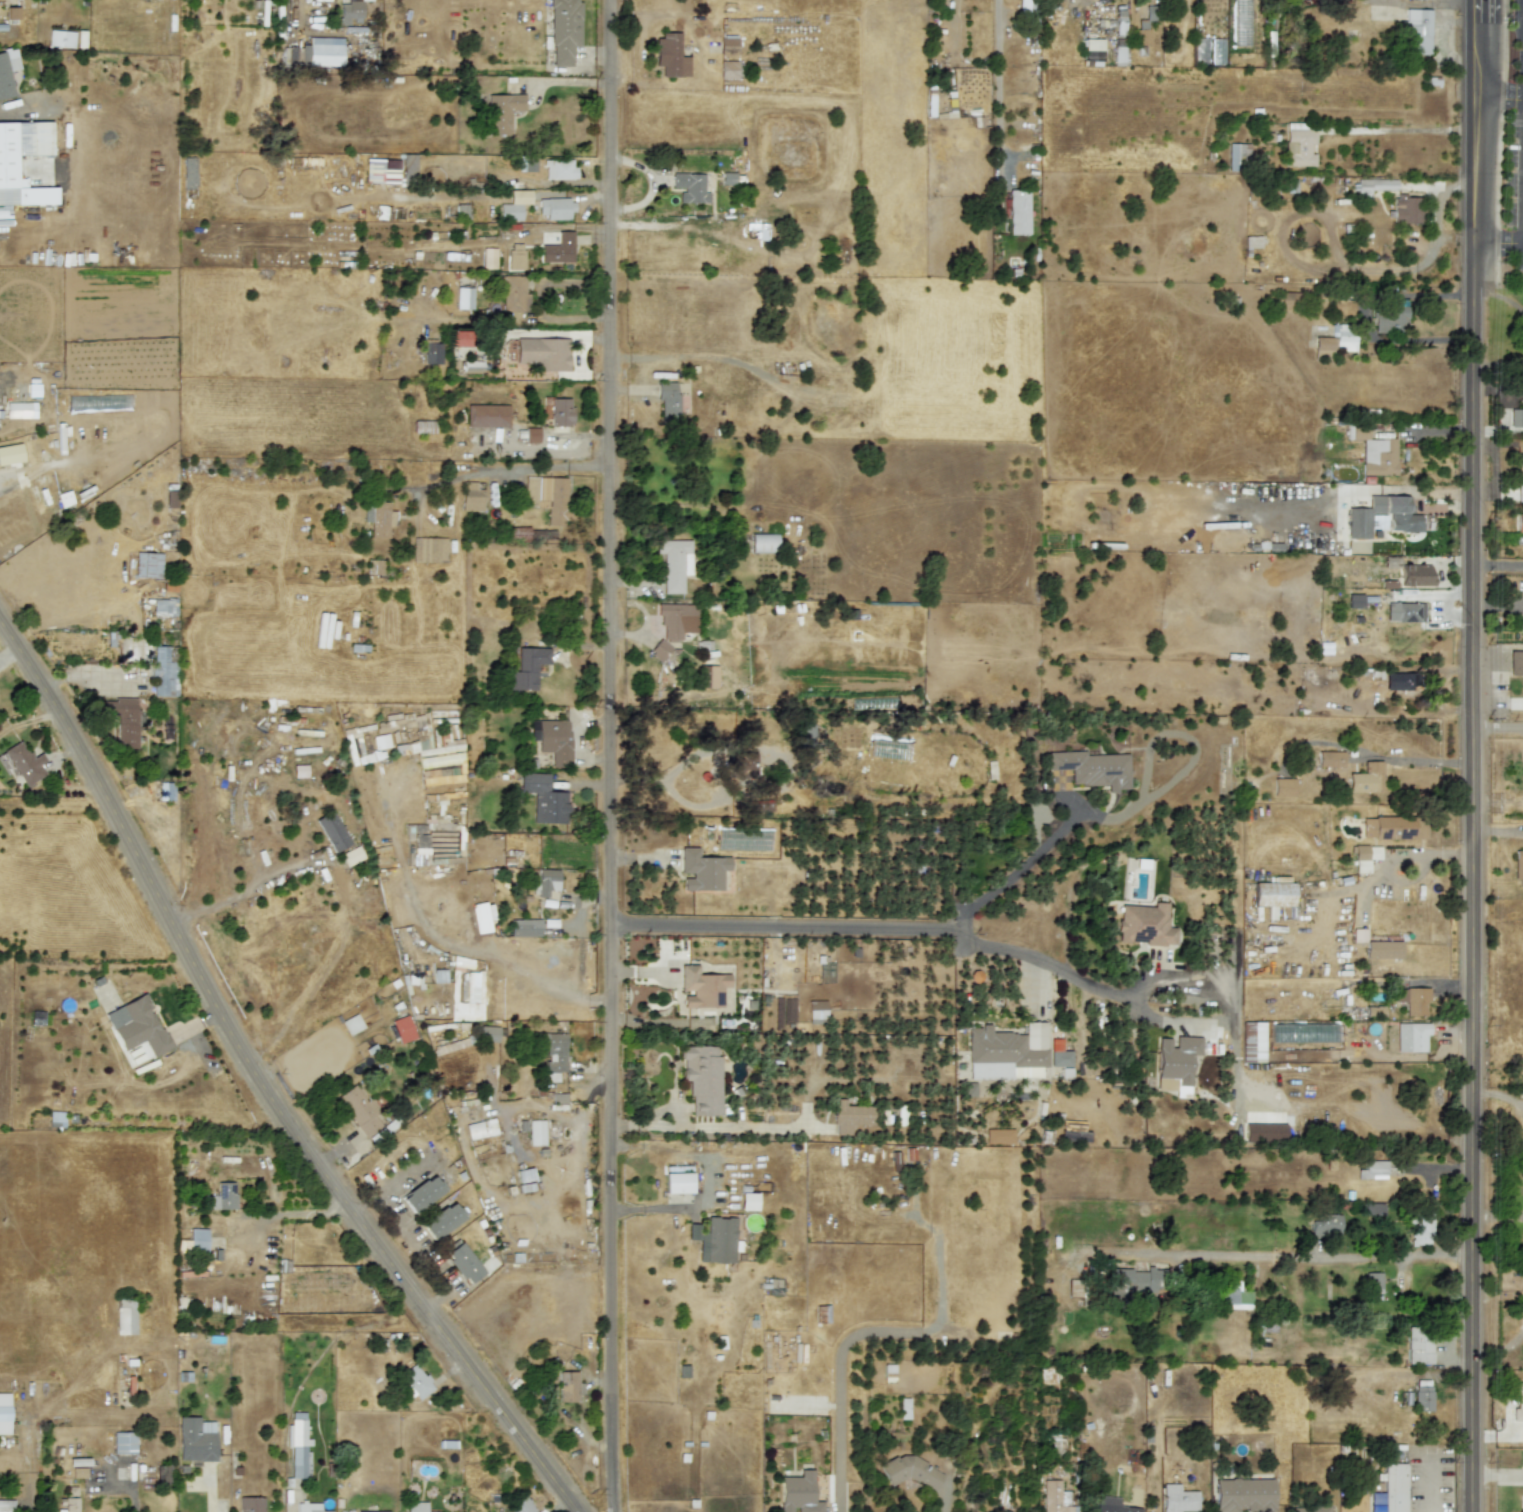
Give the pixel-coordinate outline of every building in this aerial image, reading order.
[(580,0),(551,0),(550,65),(572,66),(572,45),(579,45),(580,0)] [(362,1),(339,1),(339,25),(351,25),(351,22),(362,22),(362,1)] [(1430,53),(1429,8),(1406,9),(1407,54),(1430,53)] [(1124,10),(1116,10),(1115,32),(1123,32),(1124,10)] [(1137,29),(1137,45),(1149,44),(1149,29),(1137,29)] [(73,47),(74,31),(48,30),(48,46),(73,47)] [(688,56),(679,56),(679,32),(656,32),(655,65),(661,66),(661,76),(688,77),(688,56)] [(308,65),(341,66),(342,38),(309,37),(308,65)] [(720,54),(737,54),(737,38),(720,38),(720,54)] [(1102,39),(1083,39),(1083,64),(1102,64),(1102,39)] [(719,77),(737,77),(737,61),(720,60),(719,77)] [(489,95),(490,135),(510,135),(509,111),(523,110),(522,94),(489,95)] [(1315,166),(1315,153),(1309,153),(1310,143),(1315,143),(1315,130),(1301,130),(1302,123),(1285,122),(1285,165),(1315,166)] [(1249,144),(1228,143),(1228,170),(1248,171),(1249,144)] [(416,154),(402,154),(402,179),(415,180),(416,154)] [(398,182),(398,159),(365,158),(365,181),(398,182)] [(574,159),(544,160),(544,179),(574,178),(574,159)] [(680,202),(708,202),(708,191),(705,191),(706,173),(672,172),(672,187),(680,187),(680,202)] [(1396,179),(1356,179),(1356,202),(1369,202),(1370,189),(1396,189),(1396,179)] [(1009,234),(1028,234),(1027,189),(1008,190),(1009,234)] [(499,203),(499,219),(520,220),(521,203),(529,203),(530,191),(509,190),(509,204),(499,203)] [(1393,222),(1420,223),(1421,195),(1394,195),(1393,222)] [(571,218),(571,198),(538,198),(538,218),(571,218)] [(540,262),(573,261),(573,231),(557,231),(558,243),(540,244),(540,262)] [(523,269),(524,243),(509,243),(508,269),(523,269)] [(495,268),(495,248),(482,248),(482,268),(495,268)] [(473,287),(457,287),(456,308),(472,308),(473,287)] [(1375,332),(1406,332),(1406,300),(1395,300),(1395,306),(1375,306),(1375,332)] [(1336,350),(1355,350),(1356,324),(1331,324),(1331,336),(1336,336),(1336,350)] [(1333,337),(1315,336),(1314,355),(1332,356),(1333,337)] [(569,338),(516,337),(516,362),(535,362),(535,370),(568,370),(569,338)] [(440,364),(441,343),(424,342),(423,363),(440,364)] [(659,420),(677,420),(677,382),(658,382),(659,420)] [(551,426),(571,426),(572,398),(551,397),(551,426)] [(508,404),(466,404),(466,426),(508,427),(508,404)] [(1522,426),(1522,407),(1510,407),(1509,426),(1522,426)] [(1395,474),(1394,438),(1368,439),(1368,424),(1346,425),(1346,439),(1361,439),(1362,475),(1395,474)] [(525,442),(539,442),(539,427),(525,428),(525,442)] [(23,460),(20,442),(0,446),(0,464),(23,460)] [(566,477),(524,476),(524,506),(547,506),(546,525),(563,525),(563,520),(576,520),(576,507),(565,507),(566,477)] [(476,482),(462,481),(461,510),(483,510),(483,489),(476,489),(476,482)] [(395,510),(388,510),(388,503),(364,502),(363,521),(370,521),(370,537),(387,538),(388,525),(395,525),(395,510)] [(775,533),(750,533),(751,553),(776,552),(775,533)] [(446,562),(446,537),(413,536),(413,562),(446,562)] [(690,539),(655,540),(656,553),(663,553),(663,593),(683,593),(682,574),(690,574),(690,539)] [(161,553),(135,552),(134,577),(160,578),(161,553)] [(1431,564),(1399,565),(1400,586),(1431,585),(1431,564)] [(1348,607),(1362,607),(1362,594),(1348,594),(1348,607)] [(153,599),(152,615),(176,615),(176,599),(153,599)] [(1386,621),(1423,621),(1424,603),(1386,602),(1386,621)] [(696,604),(661,603),(660,625),(663,625),(663,639),(666,639),(666,642),(675,642),(675,639),(681,639),(681,632),(695,632),(696,604)] [(671,648),(660,638),(648,651),(660,662),(671,648)] [(151,695),(176,696),(177,646),(152,646),(151,695)] [(517,671),(509,671),(509,689),(535,690),(536,664),(549,664),(549,648),(518,647),(517,671)] [(1509,651),(1509,675),(1522,675),(1522,650),(1509,651)] [(716,687),(717,665),(704,665),(703,687),(716,687)] [(1393,688),(1402,688),(1402,696),(1413,697),(1413,689),(1419,689),(1419,673),(1393,672),(1393,688)] [(116,748),(137,748),(137,724),(144,724),(144,715),(136,715),(136,698),(99,698),(99,717),(116,717),(116,748)] [(570,767),(570,719),(529,720),(530,740),(537,740),(537,752),(551,751),(551,767),(570,767)] [(31,758),(21,740),(0,752),(0,764),(7,777),(17,771),(25,787),(45,776),(39,764),(45,761),(40,752),(31,758)] [(1127,753),(1085,754),(1085,750),(1048,752),(1048,769),(1070,768),(1071,785),(1106,784),(1106,790),(1128,790),(1127,753)] [(756,777),(755,751),(736,752),(737,778),(756,777)] [(1343,751),(1317,751),(1317,767),(1343,766),(1343,751)] [(1348,791),(1382,791),(1382,760),(1363,761),(1364,773),(1348,773),(1348,791)] [(519,792),(533,792),(533,822),(567,823),(567,791),(547,791),(548,773),(519,772),(519,792)] [(1294,796),(1294,778),(1273,778),(1273,796),(1294,796)] [(158,783),(159,800),(174,799),(173,782),(158,783)] [(315,819),(333,853),(350,844),(332,810),(315,819)] [(1425,838),(1425,815),(1362,816),(1362,839),(1425,838)] [(1380,859),(1380,845),(1354,845),(1353,872),(1368,872),(1368,859),(1380,859)] [(721,890),(722,870),(729,870),(729,857),(698,856),(698,847),(681,847),(680,872),(691,873),(691,878),(683,877),(682,889),(721,890)] [(1515,850),(1515,886),(1522,886),(1522,850),(1515,850)] [(559,869),(537,868),(536,896),(548,897),(548,890),(558,891),(559,869)] [(1293,882),(1254,882),(1254,905),(1292,906),(1293,882)] [(1167,902),(1154,902),(1153,906),(1119,905),(1117,942),(1175,944),(1175,927),(1166,927),(1167,902)] [(511,919),(511,936),(541,935),(540,919),(511,919)] [(1400,941),(1365,941),(1365,957),(1400,958),(1400,941)] [(729,973),(698,974),(697,964),(680,965),(680,990),(691,989),(691,995),(682,995),(683,1008),(722,1006),(722,987),(729,987),(729,973)] [(1427,1015),(1427,988),(1395,988),(1395,1001),(1405,1001),(1406,1015),(1427,1015)] [(145,1040),(151,1056),(171,1048),(162,1027),(158,1029),(144,994),(104,1011),(121,1050),(145,1040)] [(825,999),(808,999),(808,1022),(826,1022),(825,999)] [(450,1019),(482,1020),(483,1002),(451,1002),(450,1019)] [(392,1019),(398,1043),(414,1039),(408,1015),(392,1019)] [(1041,1077),(1041,1066),(1047,1066),(1046,1021),(1025,1022),(1025,1032),(990,1032),(990,1026),(968,1026),(969,1078),(1041,1077)] [(1264,1022),(1242,1021),(1241,1061),(1263,1061),(1264,1022)] [(1428,1023),(1397,1022),(1396,1052),(1425,1052),(1425,1034),(1428,1034),(1428,1023)] [(557,1081),(557,1071),(565,1072),(565,1033),(546,1033),(545,1081),(557,1081)] [(1191,1054),(1201,1054),(1201,1036),(1175,1036),(1175,1047),(1170,1047),(1170,1038),(1158,1037),(1156,1089),(1175,1090),(1175,1097),(1189,1097),(1191,1054)] [(716,1045),(680,1046),(681,1080),(690,1080),(690,1115),(720,1115),(720,1055),(716,1055),(716,1045)] [(1072,1066),(1072,1050),(1061,1050),(1060,1045),(1050,1045),(1050,1066),(1072,1066)] [(366,1102),(353,1084),(336,1097),(365,1137),(381,1126),(373,1115),(379,1110),(371,1098),(366,1102)] [(845,1105),(845,1099),(834,1098),(833,1134),(852,1135),(852,1124),(873,1124),(873,1106),(845,1105)] [(63,1126),(64,1111),(49,1111),(49,1125),(63,1126)] [(468,1139),(496,1133),(493,1118),(465,1124),(468,1139)] [(543,1119),(527,1120),(528,1145),(544,1144),(543,1119)] [(1013,1129),(986,1128),(985,1143),(1012,1143),(1013,1129)] [(1087,1131),(1062,1130),(1061,1139),(1087,1140),(1087,1131)] [(1357,1169),(1357,1178),(1386,1178),(1386,1160),(1364,1160),(1363,1169),(1357,1169)] [(518,1182),(533,1179),(531,1167),(515,1170),(518,1182)] [(665,1193),(692,1192),(692,1172),(665,1173),(665,1193)] [(400,1194),(410,1212),(443,1193),(433,1175),(400,1194)] [(234,1209),(235,1182),(217,1181),(216,1195),(210,1195),(210,1208),(234,1209)] [(756,1209),(757,1192),(741,1192),(740,1209),(756,1209)] [(464,1218),(452,1201),(421,1223),(432,1240),(464,1218)] [(1384,1203),(1362,1202),(1362,1214),(1383,1215),(1384,1203)] [(1311,1234),(1340,1235),(1340,1214),(1312,1214),(1311,1234)] [(1411,1244),(1432,1244),(1432,1214),(1410,1215),(1411,1244)] [(734,1217),(707,1216),(706,1233),(698,1232),(698,1261),(734,1262),(734,1217)] [(207,1228),(189,1228),(188,1247),(206,1248),(207,1228)] [(468,1284),(483,1272),(458,1241),(443,1253),(468,1284)] [(1112,1269),(1111,1297),(1131,1297),(1131,1291),(1162,1291),(1162,1268),(1146,1268),(1146,1270),(1112,1269)] [(1381,1272),(1366,1272),(1366,1292),(1381,1293),(1381,1272)] [(1250,1308),(1251,1291),(1239,1290),(1239,1281),(1223,1280),(1223,1308),(1250,1308)] [(136,1333),(135,1298),(116,1298),(117,1334),(136,1333)] [(1407,1364),(1431,1364),(1431,1326),(1406,1326),(1407,1364)] [(432,1388),(417,1363),(397,1375),(412,1400),(432,1388)] [(582,1382),(577,1382),(577,1371),(558,1371),(559,1402),(577,1401),(577,1394),(582,1393),(582,1382)] [(1431,1380),(1414,1379),(1413,1410),(1430,1410),(1431,1380)] [(1516,1382),(1515,1409),(1512,1409),(1512,1420),(1522,1420),(1522,1382),(1516,1382)] [(9,1393),(0,1393),(0,1434),(9,1434),(9,1393)] [(305,1478),(305,1445),(311,1445),(311,1438),(305,1438),(305,1412),(291,1412),(291,1424),(287,1424),(287,1447),(290,1447),(290,1478),(305,1478)] [(179,1460),(215,1460),(214,1421),(199,1421),(199,1416),(178,1416),(179,1460)] [(136,1453),(135,1431),(113,1432),(114,1454),(136,1453)] [(934,1490),(943,1474),(893,1447),(879,1473),(896,1483),(902,1473),(934,1490)] [(1383,1463),(1383,1492),(1369,1492),(1369,1504),(1383,1504),(1383,1511),(1406,1511),(1405,1462),(1383,1463)] [(85,1475),(84,1468),(71,1468),(72,1476),(85,1475)] [(780,1511),(791,1511),(791,1508),(796,1508),(796,1511),(822,1511),(821,1500),(812,1501),(812,1469),(799,1469),(799,1476),(780,1477),(780,1511)] [(1214,1478),(1214,1511),(1241,1511),(1273,1511),(1273,1478),(1214,1478)] [(1043,1479),(1042,1511),(1072,1511),(1072,1505),(1068,1505),(1068,1491),(1060,1490),(1060,1480),(1043,1479)] [(1198,1490),(1179,1490),(1179,1483),(1162,1484),(1162,1511),(1179,1511),(1179,1510),(1198,1510),(1198,1490)] [(63,1486),(64,1511),(77,1511),(76,1486),(63,1486)] [(1119,1506),(1119,1496),(1097,1495),(1096,1511),(1140,1511),(1140,1507),(1119,1506)] [(238,1497),(238,1511),(263,1511),(263,1496),(238,1497)] [(526,1497),(510,1506),(513,1511),(535,1511),(526,1497)] [(13,1499),(0,1499),(0,1511),(13,1511),(13,1499)] [(332,1510),(320,1510),(320,1502),(298,1501),(298,1511),(332,1511),(332,1510)] [(426,1511),(426,1502),(407,1501),(407,1511),(437,1511),(426,1511)]
